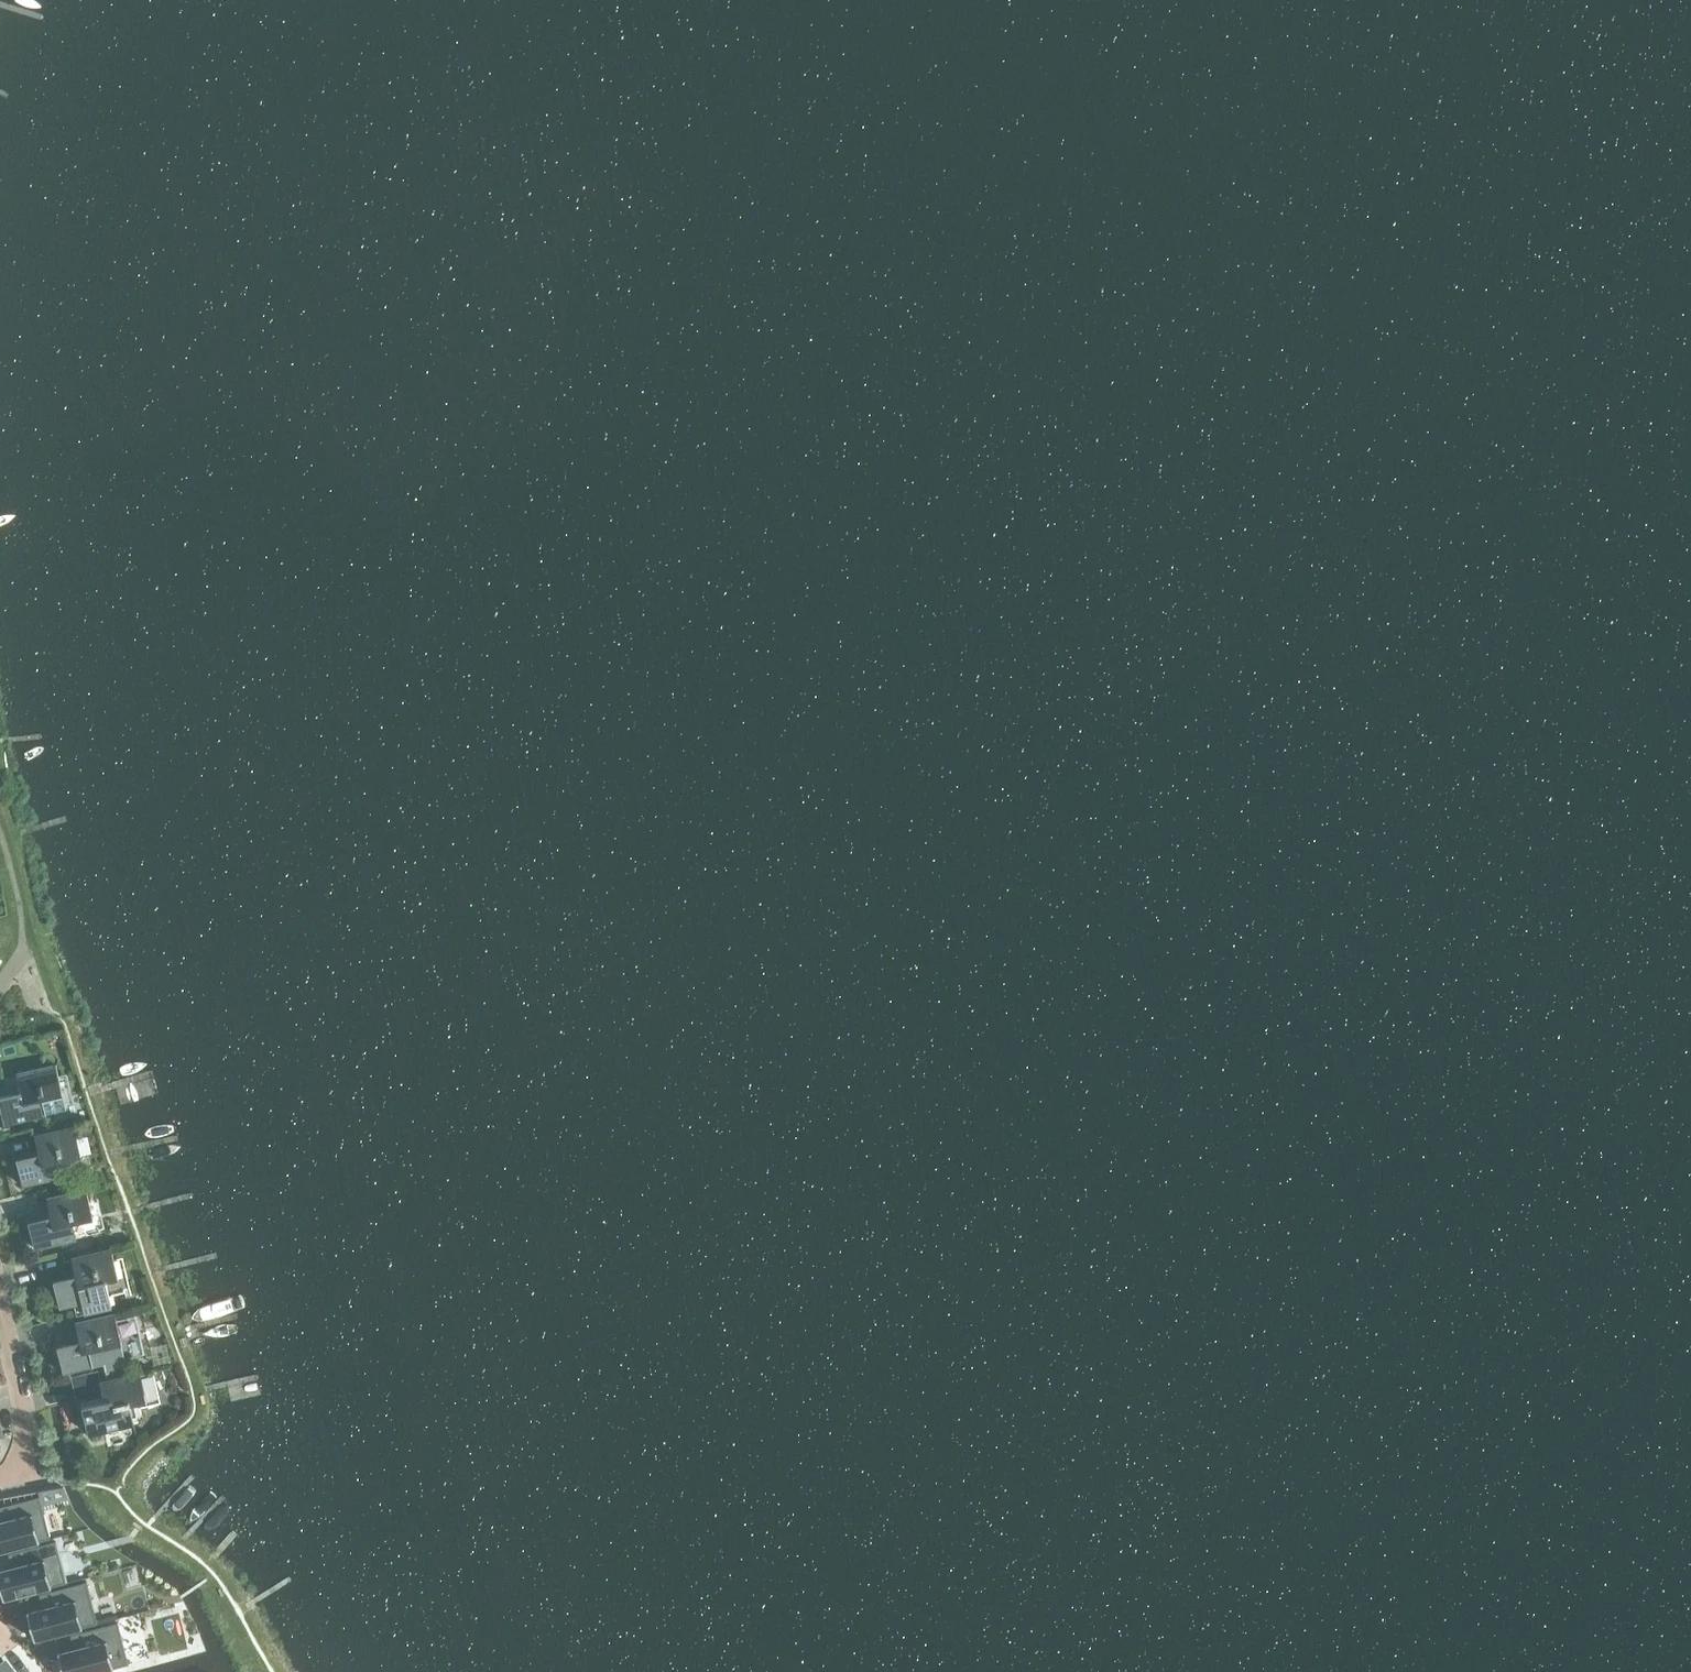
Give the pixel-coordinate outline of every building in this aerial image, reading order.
[(0,1095),(0,1100),(5,1121),(46,1112),(46,1111),(65,1106),(62,1093),(58,1073),(56,1064),(18,1072),(22,1090),(0,1095)] [(40,1150),(18,1155),(24,1183),(64,1175),(61,1158),(82,1154),(77,1132),(75,1124),(36,1133),(40,1150)] [(52,1214),(31,1219),(37,1246),(77,1237),(74,1221),(94,1216),(87,1185),(47,1193),(52,1214)] [(61,1277),(54,1278),(60,1305),(75,1302),(77,1312),(113,1304),(110,1289),(121,1287),(120,1284),(121,1284),(120,1281),(112,1244),(71,1253),(72,1255),(63,1257),(63,1259),(62,1260),(60,1265),(60,1269),(60,1272),(61,1277)] [(82,1339),(59,1344),(66,1373),(104,1365),(105,1371),(126,1366),(125,1360),(144,1356),(136,1318),(119,1321),(117,1313),(78,1321),(82,1339)] [(100,1369),(73,1375),(80,1406),(84,1405),(90,1432),(133,1422),(131,1416),(139,1414),(137,1406),(159,1401),(151,1370),(151,1369),(103,1380),(100,1369)] [(0,1521),(0,1551),(51,1538),(42,1504),(68,1497),(65,1490),(63,1486),(38,1490),(40,1495),(5,1504),(9,1518),(0,1521)] [(0,1569),(0,1588),(3,1599),(67,1582),(56,1540),(17,1550),(21,1564),(12,1566),(0,1569)] [(51,1605),(26,1611),(33,1639),(98,1623),(87,1580),(48,1590),(51,1605)] [(57,1652),(62,1671),(95,1671),(129,1663),(118,1621),(79,1631),(82,1645),(74,1648),(57,1652)] [(0,1662),(0,1671),(11,1671),(2,1660),(0,1662)]
